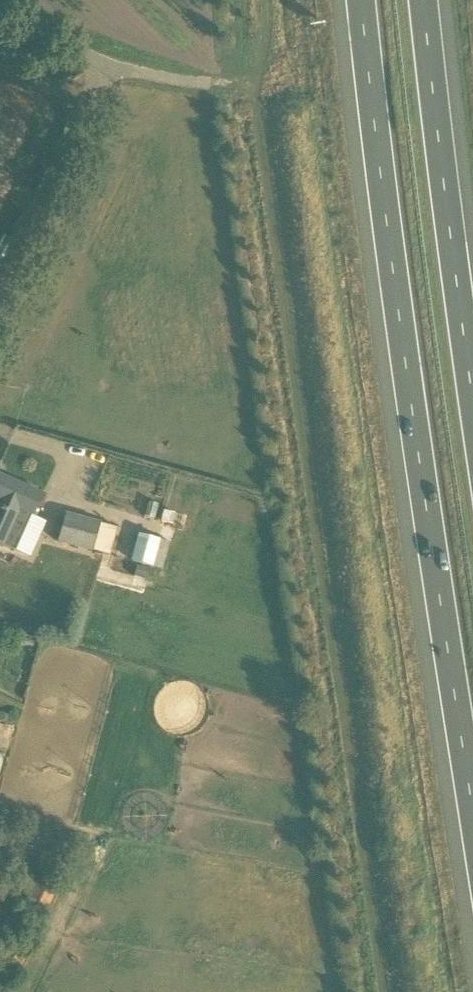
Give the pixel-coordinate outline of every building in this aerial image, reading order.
[(16,552),(32,515),(34,516),(44,494),(0,475),(0,545),(16,552)] [(57,541),(91,551),(99,522),(65,512),(57,541)] [(155,566),(161,537),(139,532),(133,561),(155,566)] [(9,756),(18,726),(0,721),(0,753),(9,756)] [(44,915),(56,891),(33,881),(22,904),(44,915)]
